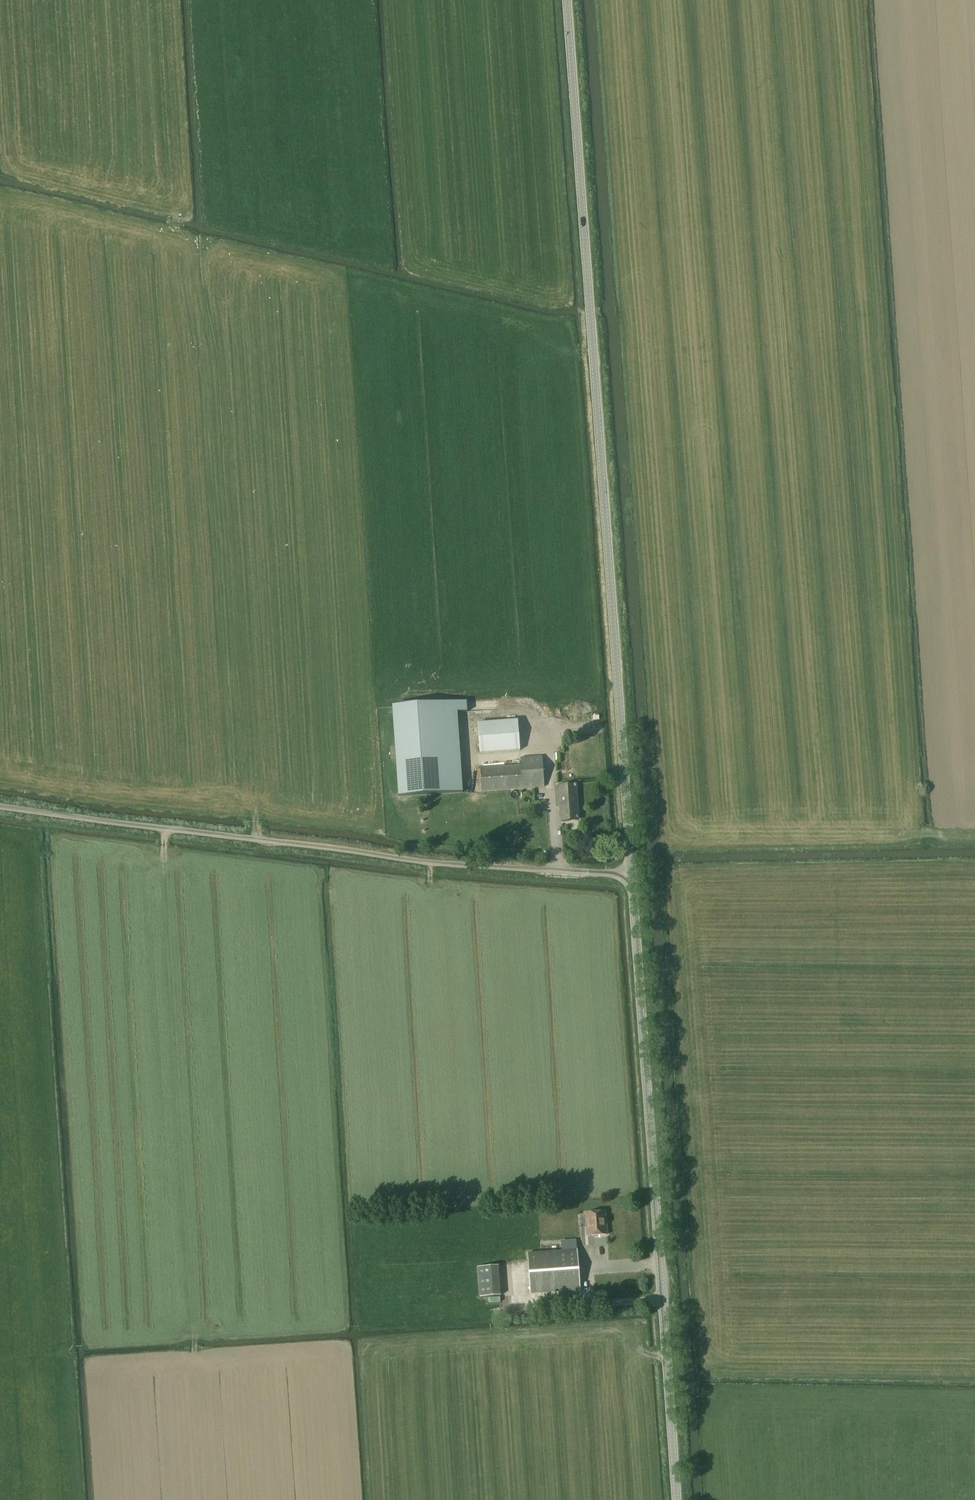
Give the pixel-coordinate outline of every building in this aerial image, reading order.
[(468,712),(467,702),(392,707),(398,797),(463,793),(458,712),(468,712)] [(520,751),(518,720),(478,723),(480,754),(520,751)] [(520,757),(520,765),(480,768),(482,792),(545,787),(542,756),(520,757)] [(576,786),(556,787),(557,804),(560,804),(561,820),(578,819),(576,786)] [(606,1235),(604,1212),(586,1213),(587,1236),(606,1235)] [(527,1253),(530,1294),(581,1291),(578,1249),(527,1253)] [(499,1265),(477,1266),(479,1297),(489,1297),(489,1302),(501,1301),(499,1265)]
